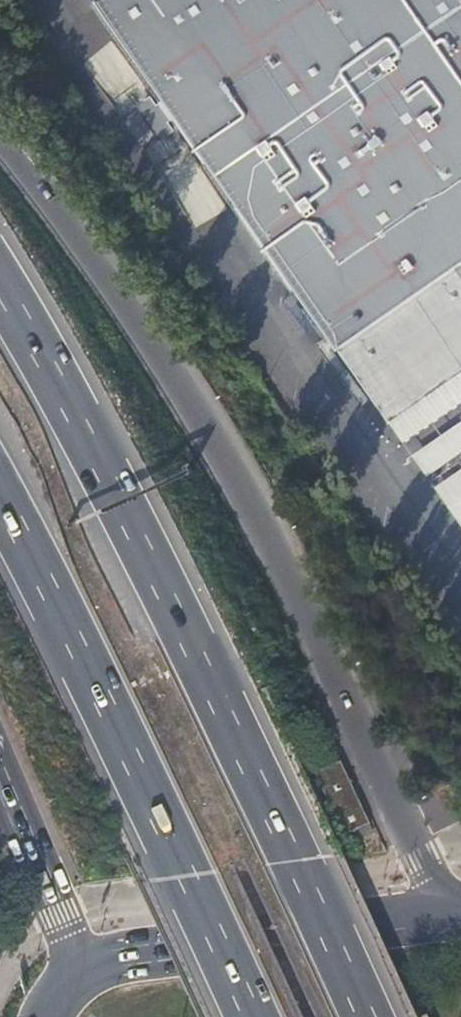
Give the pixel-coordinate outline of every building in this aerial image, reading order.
[(383,414),(399,416),(460,373),(460,0),(96,0),(95,0),(337,350),(338,349),(383,414)] [(97,86),(89,75),(76,56),(66,63),(83,87),(86,93),(97,86)] [(383,414),(390,423),(460,526),(460,373),(399,416),(383,414)]
